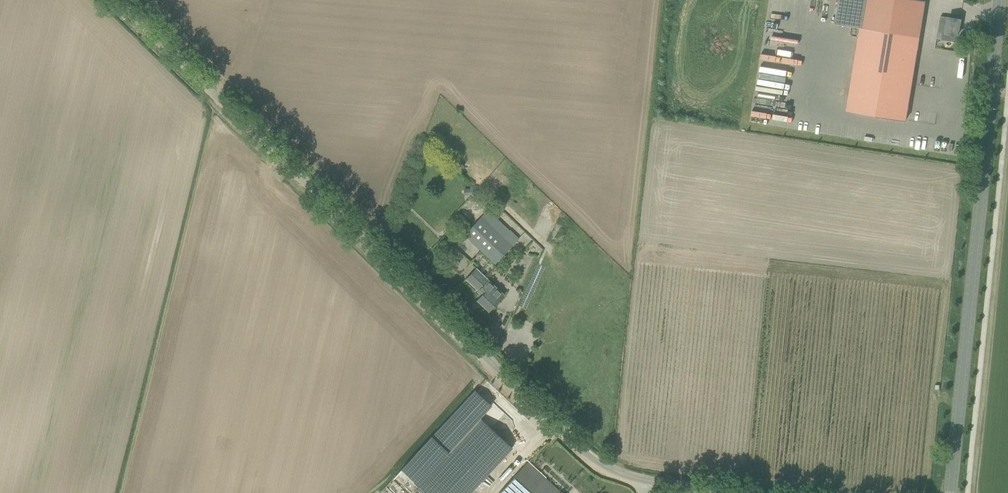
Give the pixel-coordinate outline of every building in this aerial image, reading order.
[(835,23),(852,25),(850,33),(852,35),(858,36),(846,110),(906,120),(920,36),(922,37),(928,0),(838,0),(835,23)] [(957,35),(958,35),(961,19),(948,17),(948,18),(940,17),(938,32),(943,33),(942,39),(956,42),(957,35)] [(487,209),(464,234),(495,263),(519,238),(510,230),(509,230),(487,209)] [(433,249),(438,255),(449,244),(443,239),(433,249)] [(481,295),(477,300),(489,311),(499,299),(503,295),(488,280),(476,269),(466,279),(479,291),(478,292),(481,295)] [(475,390),(401,469),(417,484),(424,476),(425,477),(480,417),(491,405),(475,390)] [(425,477),(442,492),(470,492),(512,447),(480,417),(425,477)] [(501,491),(504,492),(562,492),(528,462),(521,469),(501,491)]
